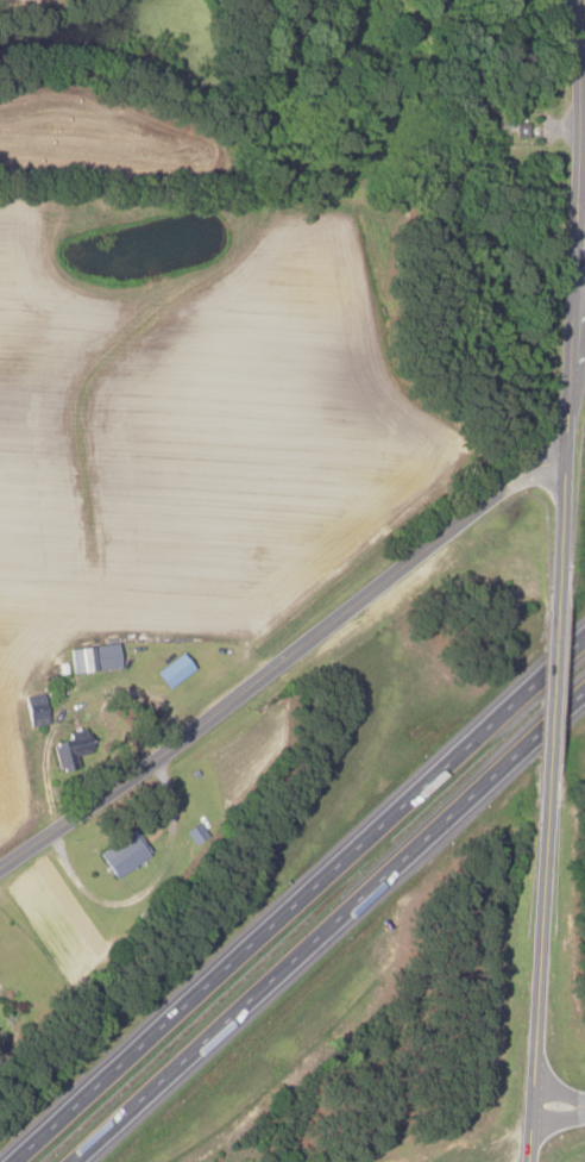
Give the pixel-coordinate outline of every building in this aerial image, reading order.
[(71,673),(117,668),(115,644),(68,648),(71,673)] [(190,669),(177,653),(151,674),(164,690),(190,669)] [(47,723),(41,693),(22,696),(28,727),(47,723)] [(73,755),(88,751),(82,729),(65,733),(67,740),(49,745),(56,771),(75,766),(73,755)] [(147,854),(129,830),(94,856),(112,880),(147,854)]
